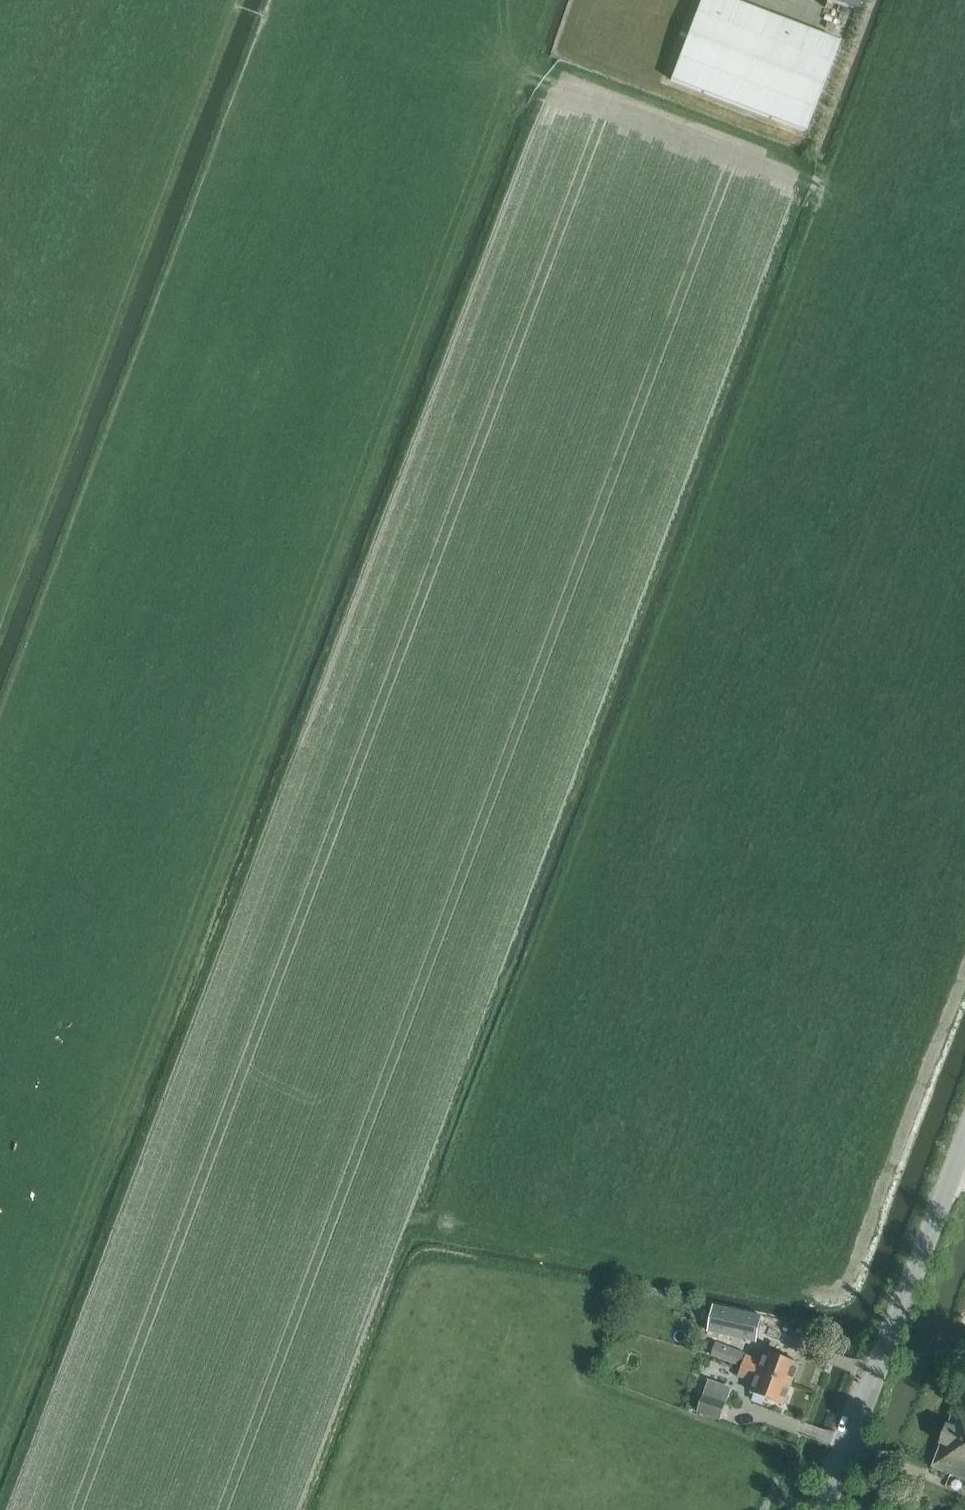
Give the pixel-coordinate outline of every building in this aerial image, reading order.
[(671,81),(805,132),(840,42),(730,0),(701,0),(671,81)] [(708,1331),(757,1342),(763,1316),(714,1305),(708,1331)] [(718,1344),(713,1358),(741,1368),(742,1365),(793,1384),(801,1364),(769,1352),(765,1363),(739,1354),(740,1352),(718,1344)] [(793,1384),(742,1365),(741,1368),(713,1358),(706,1377),(728,1385),(731,1374),(756,1384),(753,1393),(785,1405),(793,1384)] [(726,1404),(703,1396),(697,1412),(720,1421),(726,1404)] [(959,1402),(934,1467),(964,1479),(964,1404),(959,1402)]
